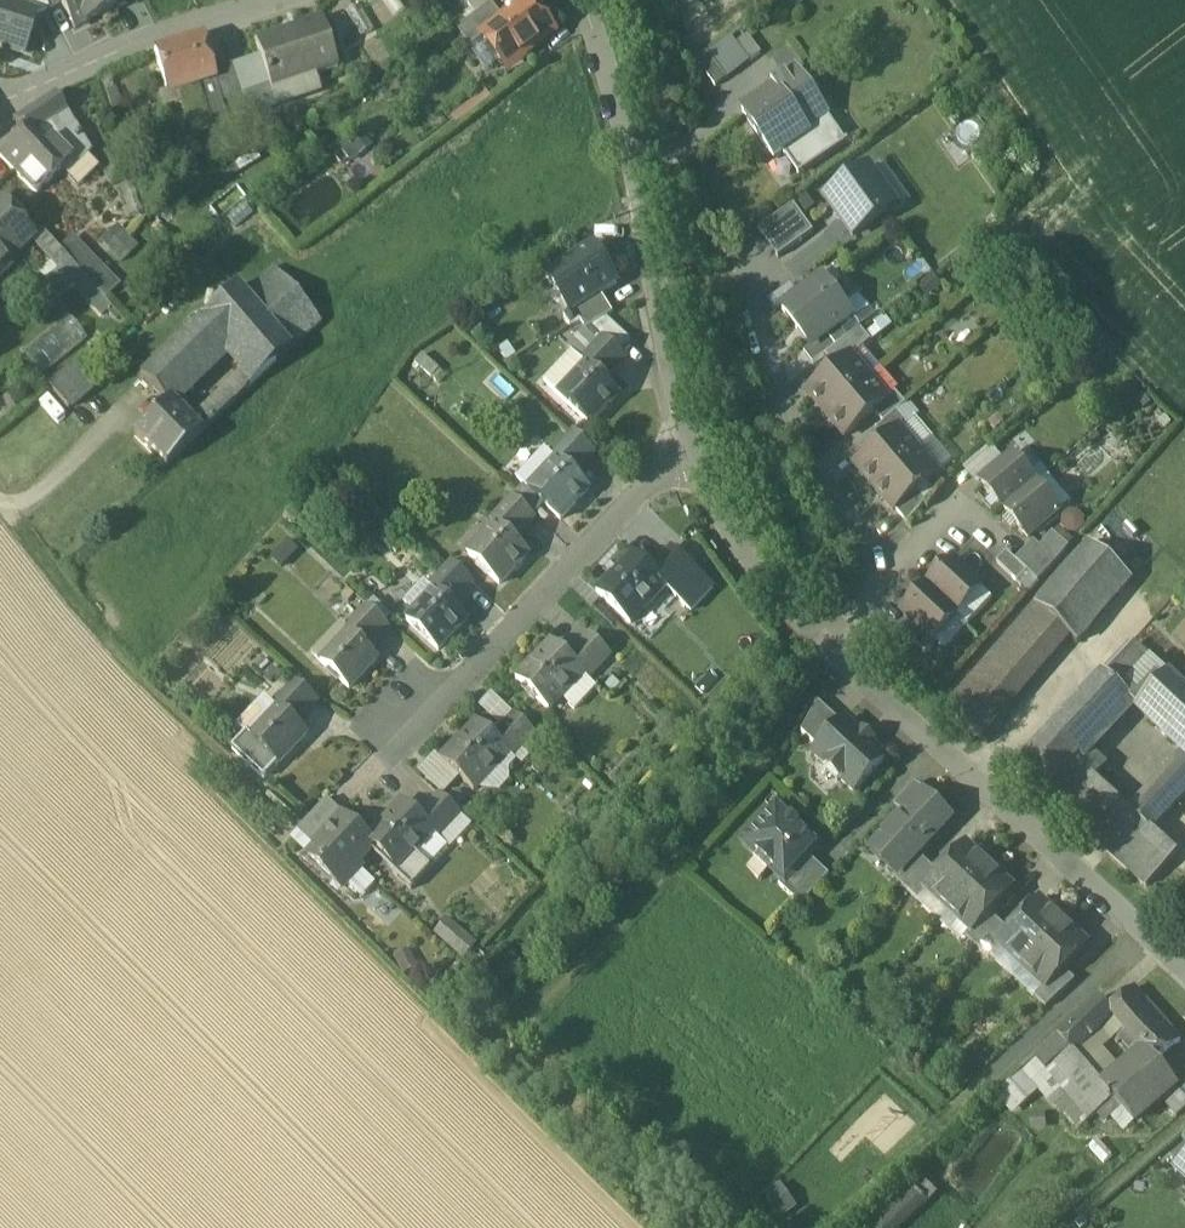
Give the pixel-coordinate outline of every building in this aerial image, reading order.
[(49,9),(44,0),(26,0),(32,11),(31,14),(36,15),(49,9)] [(49,9),(62,2),(61,0),(44,0),(49,9)] [(62,2),(75,28),(101,14),(94,0),(61,0),(62,2)] [(101,14),(127,1),(126,0),(94,0),(101,14)] [(468,4),(476,15),(496,0),(472,0),(468,4)] [(482,34),(485,38),(504,63),(517,53),(521,59),(553,34),(541,17),(542,16),(530,0),(527,0),(503,18),(482,34)] [(0,3),(0,47),(23,55),(36,15),(31,14),(0,3)] [(493,3),(458,30),(471,48),(485,38),(482,34),(503,18),(493,3)] [(322,19),(255,41),(260,56),(270,85),(271,89),(337,67),(322,19)] [(729,36),(696,60),(716,87),(749,62),(735,45),(729,36)] [(747,36),(735,45),(749,62),(761,53),(747,36)] [(203,37),(156,52),(167,90),(197,81),(215,75),(214,71),(203,37)] [(260,56),(233,65),(242,93),(270,85),(260,56)] [(233,65),(214,71),(215,75),(223,99),(242,93),(233,65)] [(775,87),(778,92),(809,137),(784,155),(799,176),(846,144),(797,72),(775,87)] [(215,75),(197,81),(207,114),(212,128),(230,122),(223,99),(215,75)] [(778,92),(744,114),(775,160),(784,155),(809,137),(778,92)] [(95,164),(56,95),(31,111),(47,130),(56,125),(78,157),(62,169),(65,170),(71,180),(95,164)] [(167,107),(151,112),(161,144),(177,139),(167,107)] [(31,111),(17,120),(33,139),(47,130),(31,111)] [(207,114),(187,120),(191,134),(212,128),(207,114)] [(349,161),(375,149),(366,132),(341,144),(349,161)] [(33,139),(21,133),(0,153),(0,156),(38,195),(62,169),(33,139)] [(872,168),(827,201),(854,239),(899,206),(872,168)] [(813,234),(793,208),(760,233),(780,259),(813,234)] [(5,262),(7,264),(30,241),(0,209),(0,267),(5,262)] [(73,243),(63,254),(83,275),(91,267),(94,265),(73,243)] [(594,247),(560,269),(547,277),(555,289),(555,290),(556,291),(562,287),(576,310),(601,294),(617,284),(594,247)] [(57,272),(41,286),(56,301),(83,275),(63,254),(62,253),(49,264),(57,272)] [(104,281),(91,267),(83,275),(96,289),(104,281)] [(272,267),(241,295),(259,315),(272,330),(289,350),(322,322),(272,267)] [(824,279),(782,310),(812,350),(840,329),(854,318),(824,279)] [(234,287),(140,379),(165,405),(169,405),(224,352),(259,315),(241,295),(234,287)] [(576,310),(565,317),(571,327),(580,321),(587,331),(593,328),(607,319),(614,314),(601,294),(576,310)] [(259,315),(224,352),(235,364),(272,330),(259,315)] [(66,316),(21,353),(41,377),(86,340),(66,316)] [(631,342),(607,319),(593,328),(604,339),(605,339),(620,353),(631,342)] [(848,340),(840,329),(812,350),(805,355),(814,366),(848,340)] [(272,330),(235,364),(252,382),(289,350),(272,330)] [(848,340),(827,357),(837,369),(852,356),(853,358),(871,342),(861,330),(848,340)] [(604,339),(583,362),(588,367),(604,382),(604,381),(626,359),(620,353),(605,339),(604,339)] [(573,354),(546,383),(560,397),(588,367),(583,362),(583,363),(573,354)] [(837,369),(808,394),(826,416),(871,378),(853,358),(852,356),(837,369)] [(94,390),(73,365),(46,387),(66,413),(94,390)] [(588,367),(560,397),(591,427),(620,396),(604,381),(604,382),(588,367)] [(871,378),(826,416),(845,438),(875,413),(890,401),(889,399),(871,378)] [(896,393),(889,399),(890,401),(875,413),(884,424),(898,412),(906,405),(896,393)] [(220,399),(191,427),(198,435),(217,417),(227,407),(220,399)] [(165,405),(134,435),(166,467),(198,435),(191,427),(169,405),(165,405)] [(884,424),(876,431),(886,442),(900,430),(901,431),(909,425),(898,412),(884,424)] [(901,431),(900,430),(886,442),(856,468),(875,490),(919,452),(901,431)] [(595,453),(575,434),(553,457),(557,461),(558,460),(574,475),(595,453)] [(545,452),(518,481),(524,487),(529,492),(557,461),(553,457),(552,458),(545,452)] [(938,474),(919,452),(875,490),(894,512),(896,510),(918,491),(938,474)] [(1013,458),(982,485),(1005,512),(1036,486),(1036,485),(1013,458)] [(557,461),(529,492),(544,506),(561,522),(590,490),(574,475),(558,460),(557,461)] [(1071,504),(1047,476),(1036,485),(1036,486),(1060,513),(1071,504)] [(1036,486),(1005,512),(1029,540),(1060,513),(1036,486)] [(529,492),(524,487),(514,499),(534,518),(544,506),(529,492)] [(918,491),(896,510),(908,525),(927,502),(918,491)] [(514,499),(492,523),(496,527),(513,541),(534,518),(514,499)] [(496,527),(469,557),(501,587),(529,555),(513,541),(496,527)] [(1064,535),(1055,546),(1064,554),(1073,543),(1064,535)] [(1055,546),(1049,541),(1040,552),(1055,566),(1065,555),(1055,546)] [(1040,552),(1034,546),(1018,564),(1028,574),(1038,583),(1055,566),(1040,552)] [(1091,546),(1037,609),(1072,640),(1078,645),(1133,582),(1091,546)] [(672,551),(651,573),(666,589),(670,593),(692,570),(672,551)] [(1018,564),(1007,554),(997,565),(1018,584),(1028,574),(1018,564)] [(636,558),(615,580),(613,579),(598,595),(631,626),(646,610),(666,589),(651,573),(636,558)] [(982,589),(953,561),(928,588),(958,615),(982,589)] [(473,583),(452,564),(431,588),(435,592),(452,606),(473,583)] [(714,590),(692,570),(670,593),(682,605),(692,614),(714,590)] [(928,588),(903,614),(912,622),(933,642),(934,641),(958,615),(928,588)] [(666,589),(646,610),(663,626),(682,605),(670,593),(666,589)] [(435,592),(407,622),(439,652),(468,620),(452,606),(435,592)] [(388,626),(366,606),(344,629),(349,634),(367,648),(388,626)] [(1037,609),(949,710),(984,742),(1072,640),(1037,609)] [(933,642),(912,622),(902,633),(926,656),(937,644),(934,641),(933,642)] [(349,634),(322,663),(349,690),(378,659),(367,648),(349,634)] [(611,657),(590,638),(569,661),(584,676),(589,681),(611,657)] [(553,646),(533,667),(532,665),(516,681),(550,713),(562,699),(584,676),(569,661),(569,660),(553,646)] [(1135,647),(1106,679),(1132,703),(1139,710),(1169,678),(1135,647)] [(584,676),(562,699),(576,712),(597,690),(588,682),(589,681),(584,676)] [(1103,677),(1045,739),(1075,765),(1075,766),(1132,703),(1106,679),(1103,677)] [(1169,678),(1139,710),(1138,711),(1184,755),(1184,693),(1169,678)] [(295,681),(274,704),(279,708),(296,724),(317,701),(295,681)] [(262,701),(237,728),(244,736),(247,733),(251,738),(274,713),(262,701)] [(843,726),(819,703),(802,734),(820,750),(843,726)] [(274,713),(251,738),(279,764),(307,734),(296,724),(279,708),(274,713)] [(514,718),(493,740),(508,757),(513,761),(535,738),(514,718)] [(820,750),(814,756),(829,769),(832,765),(844,776),(840,780),(854,793),(886,760),(846,722),(843,726),(820,750)] [(478,725),(458,747),(456,745),(441,761),(474,792),(508,757),(493,740),(478,725)] [(251,738),(247,733),(244,736),(231,750),(264,781),(279,764),(251,738)] [(1045,739),(1016,770),(1147,888),(1178,855),(1152,832),(1184,797),(1184,760),(1133,816),(1075,766),(1075,765),(1045,739)] [(915,786),(894,807),(905,817),(925,796),(915,786)] [(905,817),(876,848),(902,872),(903,873),(918,856),(952,820),(941,811),(939,814),(924,799),(926,797),(925,796),(905,817)] [(404,805),(384,826),(382,825),(367,840),(367,841),(376,849),(375,850),(397,871),(399,871),(400,872),(416,855),(435,835),(439,840),(461,816),(441,797),(420,820),(404,805)] [(328,801),(299,832),(313,846),(343,815),(328,801)] [(818,847),(778,809),(745,843),(785,880),(786,882),(809,857),(818,847)] [(343,815),(313,846),(317,850),(310,858),(325,872),(327,869),(346,887),(362,871),(358,867),(375,850),(376,849),(367,841),(367,840),(363,837),(361,839),(356,834),(358,832),(343,817),(344,816),(343,815)] [(940,876),(926,891),(927,892),(918,902),(940,922),(990,868),(967,847),(940,876)] [(416,855),(400,872),(399,871),(397,871),(394,875),(412,892),(432,870),(416,855)] [(918,856),(903,873),(902,872),(894,880),(906,891),(929,866),(918,856)] [(809,857),(786,882),(785,880),(779,886),(801,907),(830,877),(809,857)] [(929,866),(906,891),(918,902),(927,892),(926,891),(940,876),(929,866)] [(990,868),(940,922),(961,943),(966,938),(971,933),(972,934),(990,914),(1013,890),(990,868)] [(1011,934),(1000,947),(1001,948),(992,958),(1013,978),(1022,968),(1023,968),(1064,924),(1041,903),(1011,934)] [(990,914),(972,934),(971,933),(966,938),(977,949),(1001,924),(990,914)] [(443,918),(431,932),(460,957),(472,943),(443,918)] [(1001,924),(977,949),(989,960),(992,958),(1001,948),(1000,947),(1011,934),(1001,924)] [(1064,924),(1023,968),(1023,969),(1014,978),(1035,998),(1044,989),(1046,990),(1063,971),(1087,945),(1064,924)] [(1063,971),(1046,990),(1044,989),(1035,998),(1047,1009),(1076,982),(1063,971)] [(1180,1043),(1133,990),(1112,1010),(1102,998),(1099,1000),(1113,1016),(1144,1051),(1146,1053),(1157,1064),(1180,1043)] [(1113,1016),(1099,1000),(1087,1012),(1101,1028),(1113,1016)] [(1087,1012),(1058,1038),(1069,1051),(1045,1072),(1089,1122),(1097,1115),(1113,1101),(1121,1111),(1134,1126),(1162,1102),(1178,1088),(1177,1087),(1157,1065),(1157,1064),(1146,1053),(1105,1088),(1073,1053),(1101,1028),(1087,1012)] [(1058,1038),(1035,1060),(1045,1072),(1069,1051),(1058,1038)] [(1035,1060),(994,1098),(1001,1105),(1005,1101),(1013,1109),(1037,1087),(1078,1133),(1089,1122),(1045,1072),(1035,1060)] [(1177,1087),(1178,1088),(1162,1102),(1177,1119),(1184,1112),(1184,1080),(1177,1087)] [(1113,1101),(1097,1115),(1106,1124),(1121,1111),(1113,1101)] [(861,1221),(867,1227),(897,1227),(935,1197),(917,1175),(861,1221)] [(774,1217),(791,1209),(779,1184),(762,1192),(774,1217)]
